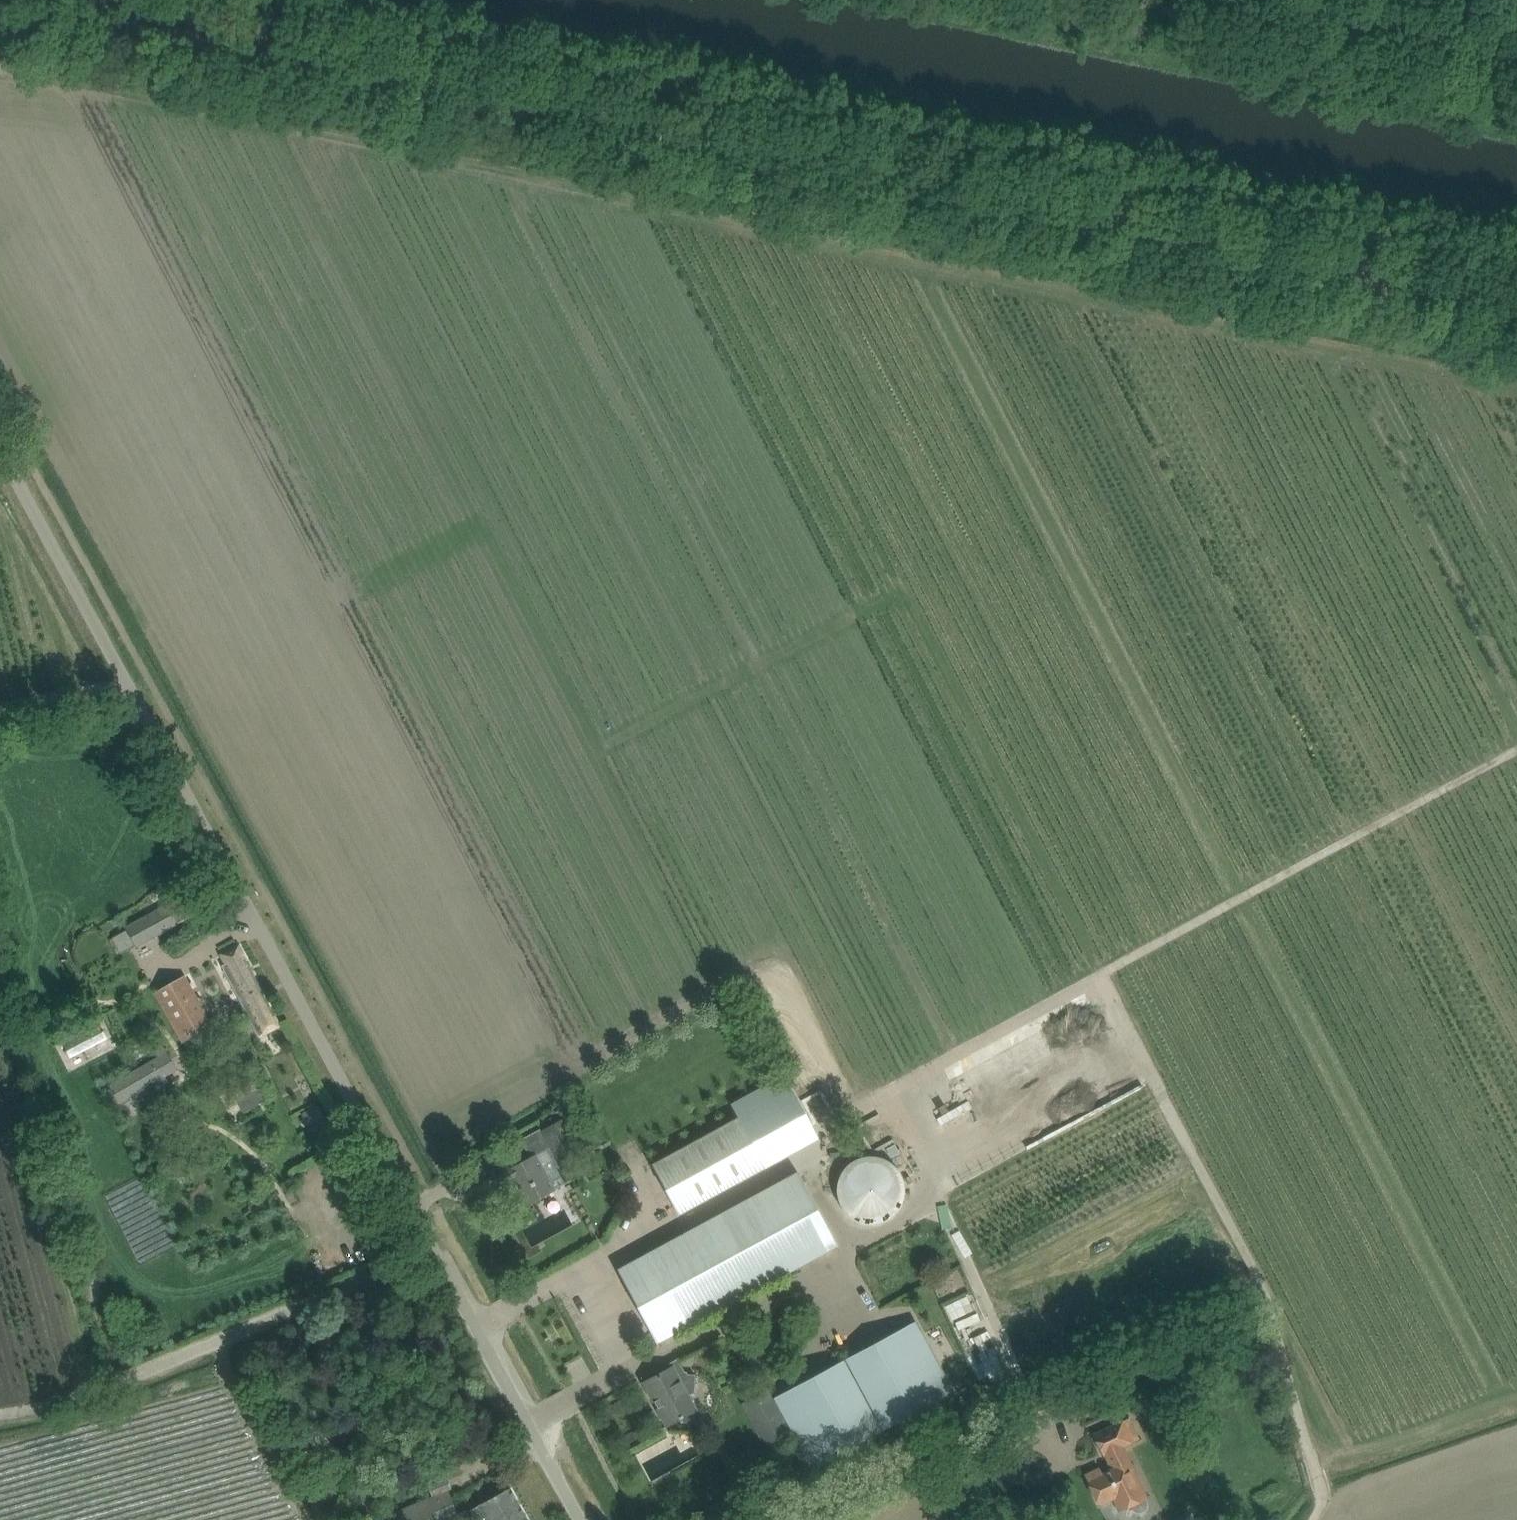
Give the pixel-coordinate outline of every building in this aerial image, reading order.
[(125,929),(136,947),(179,922),(168,903),(125,929)] [(222,965),(258,1036),(279,1025),(238,945),(223,953),(228,962),(222,965)] [(153,992),(183,1041),(212,1024),(183,975),(153,992)] [(63,1050),(72,1067),(112,1047),(103,1031),(63,1050)] [(159,1056),(108,1086),(118,1103),(131,1095),(140,1111),(173,1092),(164,1076),(177,1069),(164,1047),(156,1051),(159,1056)] [(249,1074),(228,1087),(236,1101),(257,1088),(249,1074)] [(318,1105),(302,1114),(310,1130),(327,1121),(318,1105)] [(650,1163),(678,1215),(766,1167),(738,1115),(650,1163)] [(541,1131),(550,1146),(555,1157),(576,1146),(562,1120),(541,1131)] [(310,1140),(310,1145),(314,1148),(319,1146),(320,1140),(315,1137),(310,1140)] [(870,1226),(911,1190),(872,1146),(831,1182),(870,1226)] [(488,1172),(500,1193),(515,1185),(526,1206),(555,1190),(535,1154),(517,1164),(514,1158),(488,1172)] [(617,1270),(657,1343),(837,1246),(797,1172),(617,1270)] [(291,1189),(285,1193),(290,1202),(296,1199),(291,1189)] [(812,1468),(953,1392),(915,1322),(774,1397),(785,1418),(812,1468)] [(694,1411),(696,1410),(688,1395),(694,1392),(695,1374),(688,1374),(687,1371),(677,1376),(672,1367),(658,1374),(656,1369),(641,1377),(667,1425),(679,1419),(681,1422),(694,1422),(694,1411)] [(785,1418),(774,1397),(769,1388),(749,1399),(764,1428),(785,1418)] [(1146,1498),(1121,1445),(1132,1440),(1123,1422),(1094,1436),(1103,1454),(1105,1453),(1113,1470),(1102,1475),(1099,1468),(1085,1475),(1098,1503),(1113,1496),(1120,1510),(1131,1506),(1132,1509),(1135,1512),(1139,1513),(1146,1509),(1147,1506),(1147,1502),(1145,1498),(1146,1498)] [(510,1488),(478,1505),(468,1509),(457,1513),(447,1490),(451,1489),(446,1476),(427,1484),(431,1495),(371,1519),(528,1519),(510,1488)]
